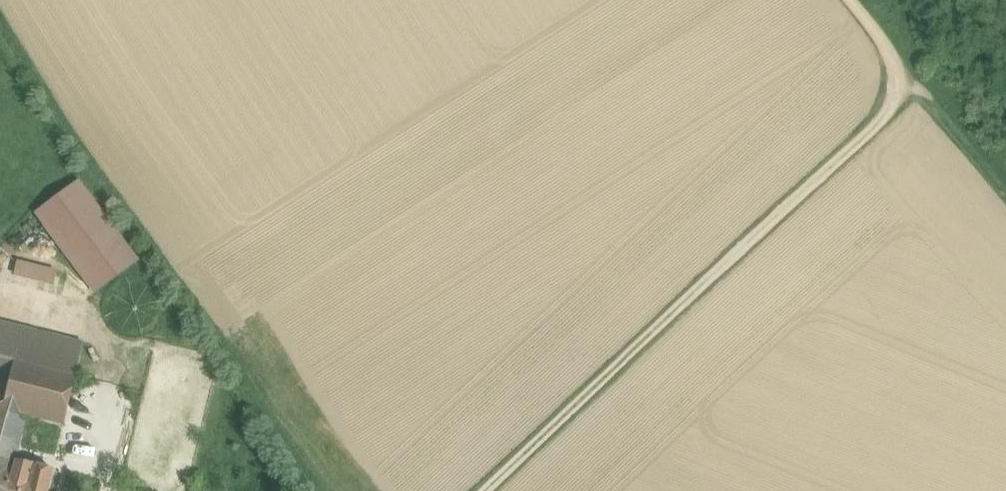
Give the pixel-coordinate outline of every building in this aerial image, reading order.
[(33,206),(86,292),(134,263),(80,176),(33,206)] [(15,258),(11,274),(51,284),(55,268),(15,258)] [(0,357),(0,409),(27,416),(63,425),(75,376),(0,357)] [(0,409),(0,463),(14,467),(15,461),(27,416),(0,409)] [(15,461),(14,467),(8,490),(47,490),(52,470),(32,465),(31,465),(15,461)] [(14,467),(0,463),(0,490),(8,490),(14,467)]
